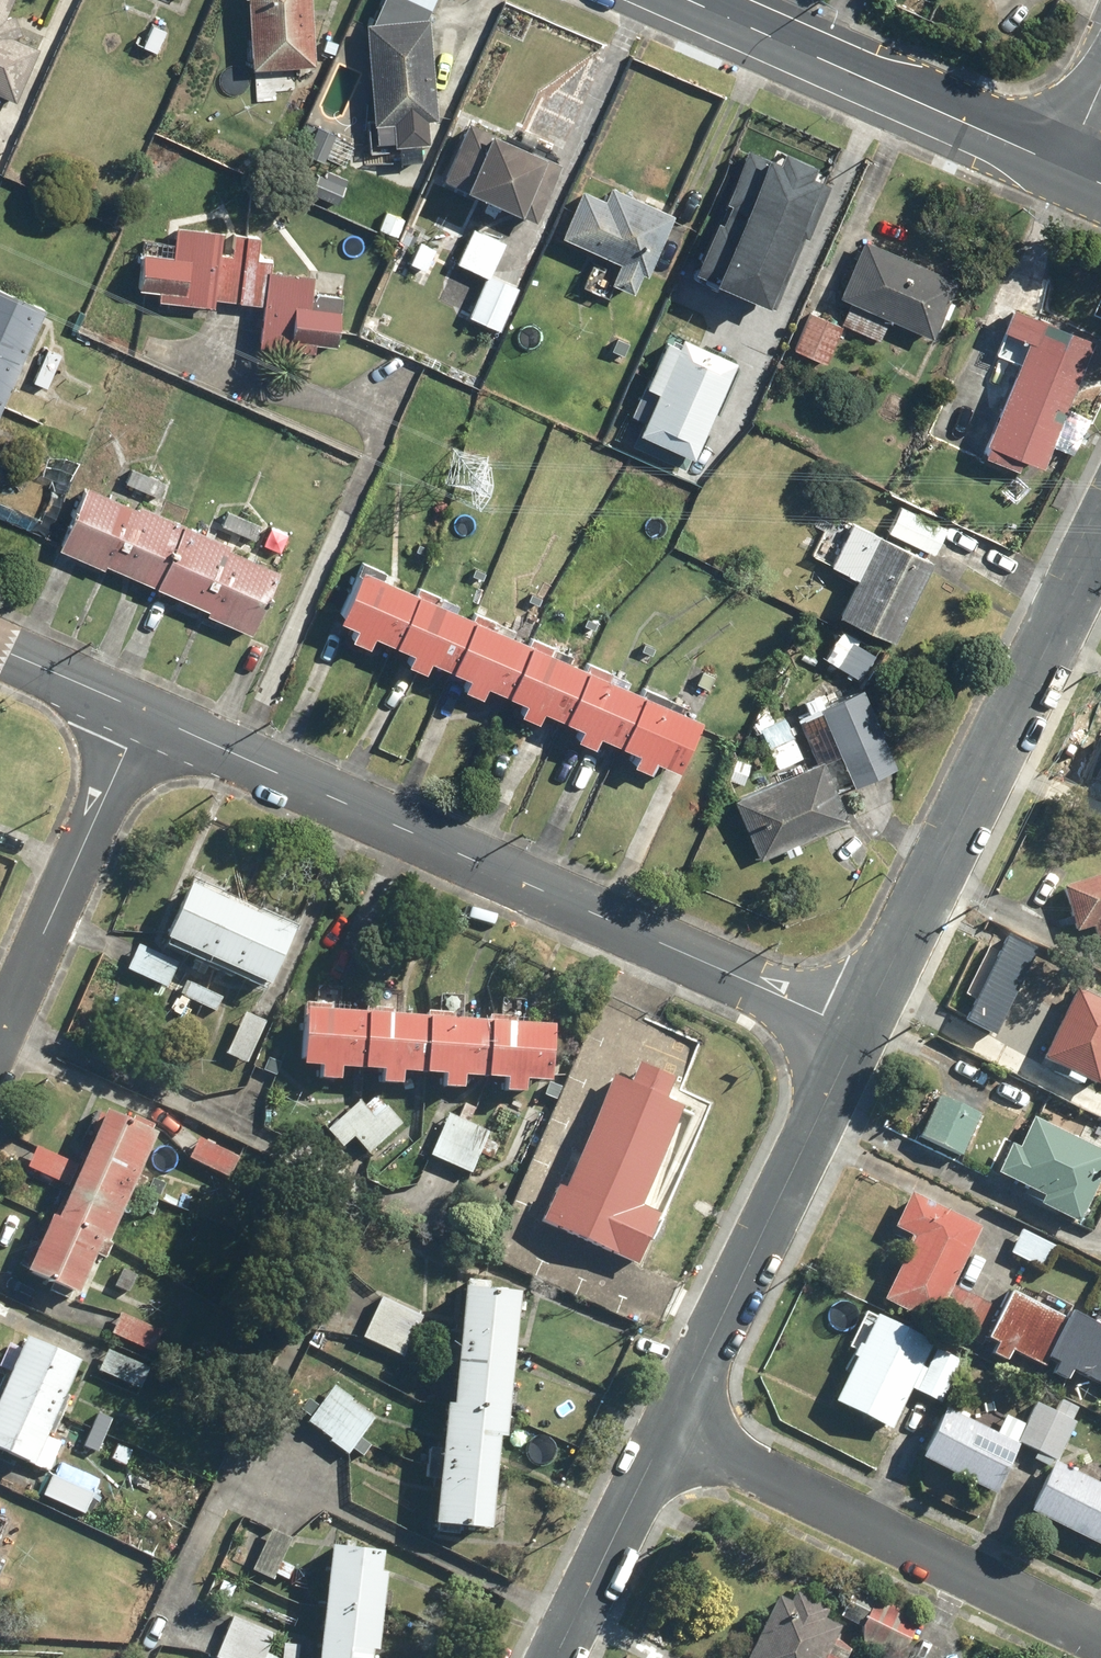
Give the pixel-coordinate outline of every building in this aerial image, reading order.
[(8,108),(33,51),(9,40),(16,24),(1,18),(9,0),(0,0),(0,104),(8,108)] [(241,73),(306,70),(303,0),(238,0),(241,73)] [(427,24),(422,22),(432,0),(377,0),(365,26),(360,26),(364,156),(431,154),(427,24)] [(164,32),(145,22),(131,52),(150,61),(164,32)] [(495,140),(457,124),(433,182),(452,191),(447,201),(504,225),(506,221),(525,229),(551,167),(524,156),(523,160),(492,147),(495,140)] [(300,126),(294,142),(304,145),(298,162),(314,168),(317,161),(327,165),(336,140),(300,126)] [(752,311),(763,316),(822,190),(800,179),(802,173),(772,158),(767,168),(739,155),(683,275),(699,283),(694,293),(749,319),(752,311)] [(347,183),(322,173),(319,179),(310,175),(302,196),(335,210),(347,183)] [(634,279),(640,281),(668,219),(604,190),(598,205),(573,195),(551,244),(590,261),(576,292),(600,303),(605,291),(625,300),(634,279)] [(402,221),(382,213),(372,238),(392,246),(402,221)] [(133,260),(129,295),(149,297),(148,306),(205,313),(206,305),(254,311),(249,351),(305,358),(305,353),(330,356),(336,304),(303,300),(305,282),(266,277),(267,266),(248,264),(251,242),(229,240),(226,261),(215,259),(218,236),(171,230),(167,264),(133,260)] [(453,266),(481,281),(499,246),(471,231),(453,266)] [(842,307),(834,326),(874,345),(883,326),(928,347),(955,289),(858,244),(831,302),(842,307)] [(516,292),(483,278),(464,321),(498,335),(516,292)] [(0,298),(0,400),(37,314),(0,298)] [(998,314),(989,336),(1017,348),(974,451),(1033,475),(1085,351),(998,314)] [(835,332),(804,318),(786,354),(818,369),(835,332)] [(623,442),(634,446),(635,443),(682,463),(723,368),(659,341),(636,395),(646,399),(636,422),(632,420),(623,442)] [(162,487),(128,474),(122,489),(156,502),(162,487)] [(55,558),(97,575),(99,570),(200,611),(196,620),(243,639),(269,576),(222,557),(224,552),(81,494),(55,558)] [(943,530),(897,508),(883,537),(930,559),(943,530)] [(258,531),(225,517),(218,532),(252,546),(258,531)] [(825,569),(822,574),(846,586),(828,622),(884,650),(924,571),(827,522),(808,560),(825,569)] [(430,602),(411,594),(406,605),(375,592),(380,580),(353,568),(326,628),(341,635),(334,649),(354,657),(360,643),(398,660),(392,674),(410,682),(416,668),(455,685),(449,699),(468,708),(474,694),(514,711),(507,725),(525,733),(531,719),(567,735),(561,749),(581,757),(587,743),(626,760),(619,775),(639,783),(645,769),(663,777),(684,728),(657,716),(662,705),(636,693),(631,704),(599,691),(604,679),(579,668),(574,680),(543,666),(548,654),(523,643),(518,655),(484,640),(489,628),(468,619),(463,631),(425,614),(430,602)] [(890,769),(856,694),(790,725),(808,765),(830,755),(846,789),(890,769)] [(814,770),(801,776),(797,767),(772,776),(775,786),(726,804),(749,863),(775,853),(778,861),(795,855),(792,846),(837,829),(814,770)] [(1089,944),(1100,941),(1100,879),(1052,893),(1064,938),(1086,932),(1089,944)] [(303,922),(200,880),(178,933),(282,975),(303,922)] [(180,962),(142,944),(132,965),(170,984),(180,962)] [(1087,1093),(1098,1068),(1100,1070),(1100,1010),(1064,993),(1031,1067),(1087,1093)] [(518,1084),(534,1085),(535,1075),(562,1076),(565,1014),(318,1002),(315,1057),(327,1058),(326,1076),(349,1077),(350,1064),(393,1066),(392,1079),(412,1080),(412,1067),(454,1068),(453,1081),(472,1082),(473,1069),(519,1071),(518,1084)] [(252,1060),(267,1017),(248,1010),(232,1053),(252,1060)] [(691,1119),(617,1087),(549,1243),(623,1275),(691,1119)] [(369,1107),(362,1100),(330,1130),(359,1163),(404,1122),(380,1096),(369,1107)] [(976,1121),(934,1099),(912,1141),(954,1163),(976,1121)] [(148,1183),(142,1181),(165,1125),(113,1103),(68,1211),(62,1209),(40,1264),(89,1284),(106,1243),(114,1247),(132,1203),(138,1206),(148,1183)] [(492,1132),(452,1115),(436,1154),(476,1171),(492,1132)] [(1004,1149),(989,1178),(1033,1200),(1028,1208),(1069,1229),(1100,1165),(1100,1160),(1025,1121),(1009,1152),(1004,1149)] [(243,1155),(202,1135),(192,1156),(233,1175),(243,1155)] [(80,1160),(42,1144),(33,1166),(70,1182),(80,1160)] [(185,1185),(168,1179),(155,1217),(171,1223),(185,1185)] [(974,1303),(949,1292),(975,1230),(901,1199),(886,1234),(903,1240),(875,1304),(933,1329),(959,1340),(974,1303)] [(1052,1250),(1014,1233),(1002,1258),(1040,1275),(1052,1250)] [(472,1282),(465,1400),(452,1399),(449,1448),(432,1447),(430,1475),(442,1476),(438,1530),(464,1532),(465,1522),(503,1525),(509,1430),(516,1430),(526,1285),(472,1282)] [(428,1316),(385,1296),(367,1335),(409,1355),(428,1316)] [(980,1359),(1000,1367),(1004,1358),(1042,1374),(1040,1381),(1059,1388),(1063,1380),(1100,1396),(1100,1335),(1059,1318),(1057,1324),(999,1300),(979,1348),(984,1350),(980,1359)] [(166,1330),(123,1311),(115,1331),(157,1349),(166,1330)] [(952,1365),(922,1351),(923,1348),(864,1321),(825,1408),(884,1435),(902,1394),(933,1408),(952,1365)] [(29,1346),(16,1341),(5,1366),(10,1368),(0,1390),(0,1438),(35,1454),(32,1461),(54,1471),(67,1442),(53,1436),(88,1356),(35,1332),(29,1346)] [(154,1366),(112,1349),(104,1368),(146,1386),(154,1366)] [(380,1415),(341,1384),(312,1421),(350,1452),(380,1415)] [(1071,1424),(1068,1423),(1073,1411),(1054,1403),(1048,1414),(1028,1406),(1011,1447),(1053,1465),(1071,1424)] [(115,1419),(99,1413),(87,1445),(103,1451),(115,1419)] [(1010,1450),(933,1415),(910,1466),(987,1502),(1010,1450)] [(1098,1489),(1043,1466),(1022,1516),(1098,1548),(1100,1540),(1100,1482),(1098,1489)] [(100,1492),(57,1474),(48,1494),(91,1513),(100,1492)] [(296,1564),(285,1559),(295,1534),(259,1520),(245,1555),(261,1561),(258,1570),(277,1578),(279,1573),(290,1578),(296,1564)] [(338,1544),(328,1657),(380,1657),(381,1646),(389,1647),(396,1567),(389,1566),(391,1549),(338,1544)] [(849,1616),(786,1583),(783,1588),(746,1657),(847,1657),(853,1646),(875,1657),(895,1657),(910,1630),(902,1626),(906,1618),(881,1605),(875,1615),(855,1605),(849,1616)] [(237,1615),(221,1655),(228,1657),(268,1657),(279,1633),(237,1615)] [(301,1645),(285,1644),(284,1657),(300,1657),(301,1645)]
